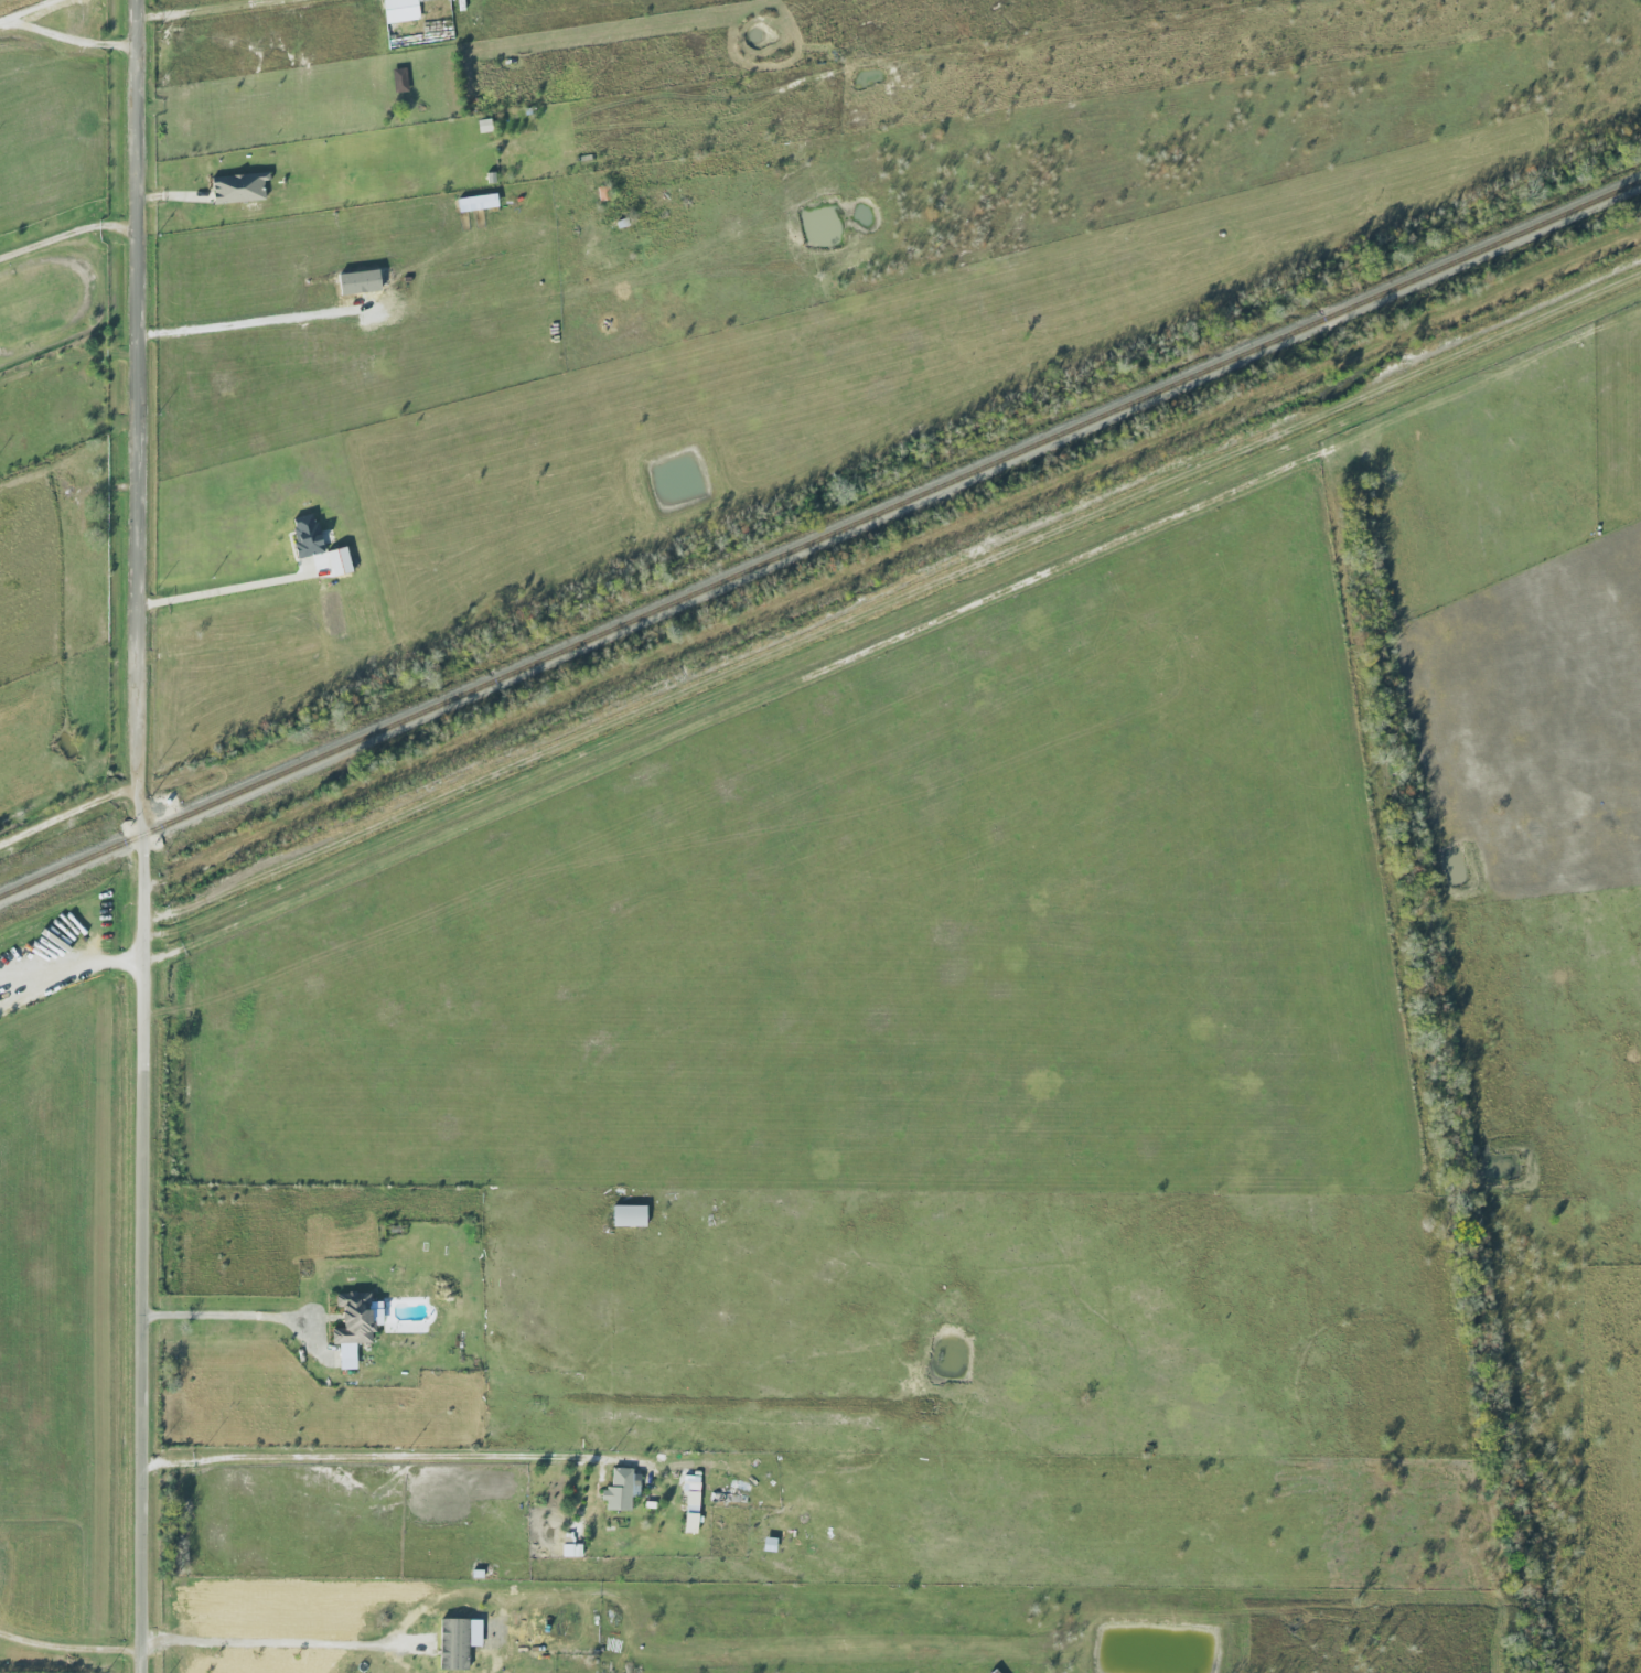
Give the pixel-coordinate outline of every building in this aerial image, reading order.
[(394,93),(408,93),(407,69),(393,69),(394,93)] [(599,189),(600,200),(610,200),(610,188),(599,189)] [(313,519),(313,555),(321,555),(321,519),(313,519)] [(646,1206),(612,1206),(612,1227),(646,1227),(646,1206)] [(330,1345),(372,1344),(371,1293),(338,1294),(339,1329),(330,1329),(330,1345)] [(612,1489),(631,1489),(631,1469),(612,1469),(612,1489)]
